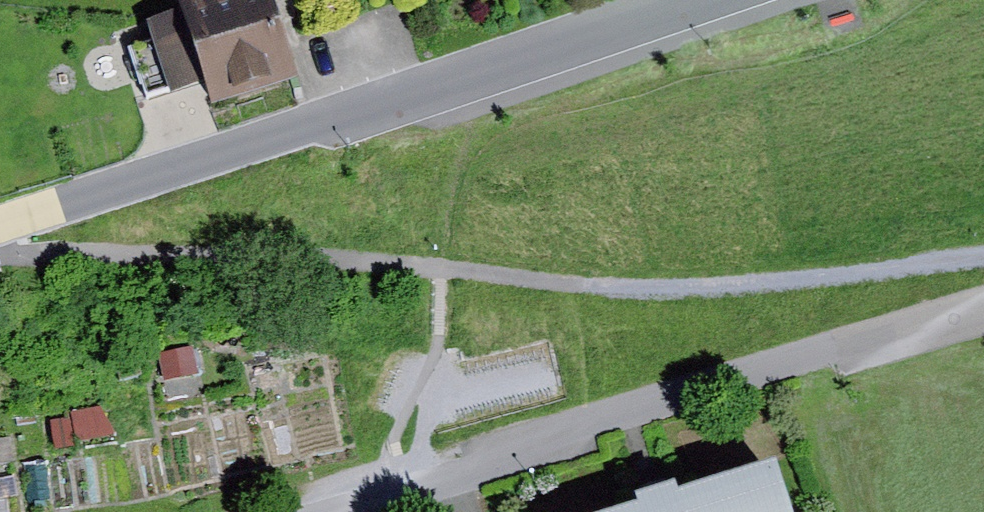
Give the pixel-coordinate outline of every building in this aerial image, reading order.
[(183,2),(186,11),(148,23),(169,94),(202,84),(210,110),(301,83),(276,0),(188,0),(183,2)] [(624,511),(793,511),(778,463),(678,493),(671,486),(657,491),(641,496),(641,507),(624,511)]
